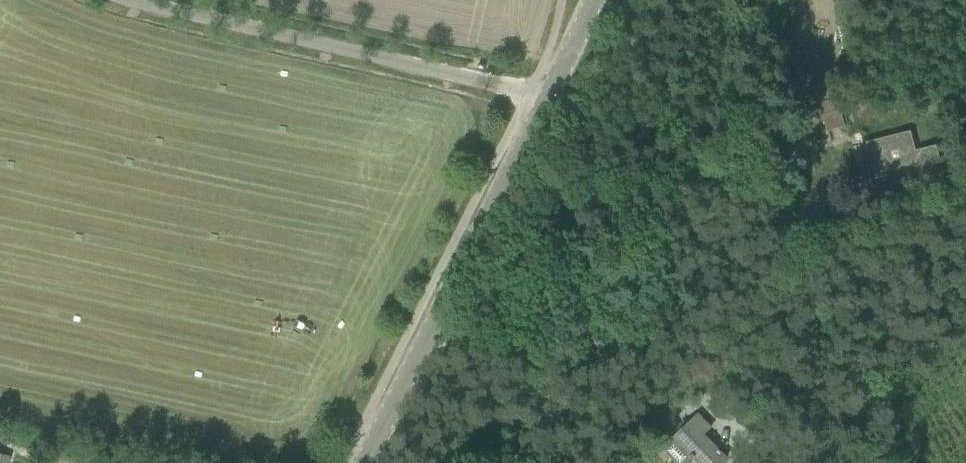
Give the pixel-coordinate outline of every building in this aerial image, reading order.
[(828,130),(847,125),(835,80),(815,86),(828,130)] [(936,147),(915,153),(910,133),(868,144),(872,161),(884,158),(887,171),(885,175),(886,176),(892,175),(891,174),(918,167),(921,180),(943,174),(936,147)] [(711,428),(698,416),(673,439),(671,441),(673,443),(664,450),(676,462),(722,462),(726,459),(703,436),(711,428)] [(9,457),(0,455),(0,462),(7,462),(9,457)] [(764,462),(780,462),(772,455),(764,462)]
